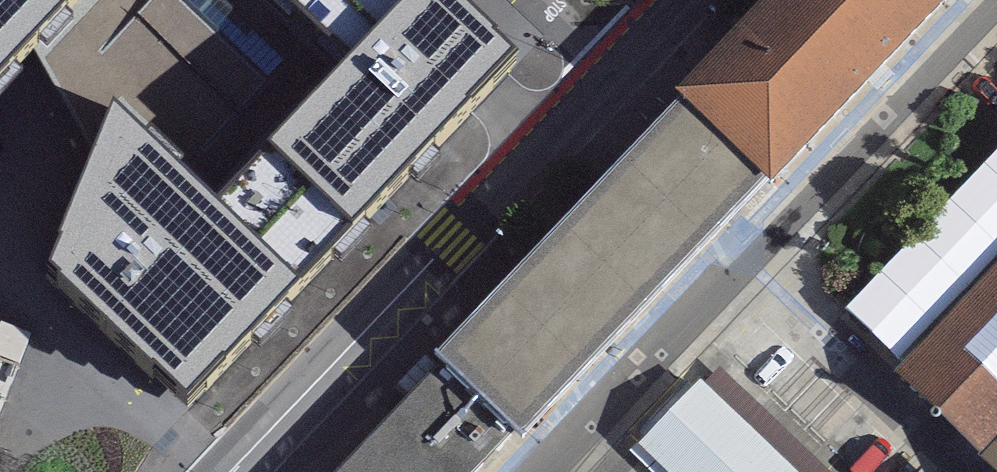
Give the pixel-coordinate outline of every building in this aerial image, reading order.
[(30,36),(64,0),(0,0),(0,68),(30,36)] [(110,105),(116,93),(215,195),(347,58),(289,0),(64,0),(30,36),(56,84),(110,105)] [(464,0),(405,0),(347,58),(215,195),(298,278),(514,49),(464,0)] [(347,58),(405,0),(289,0),(347,58)] [(676,97),(680,101),(777,195),(966,0),(770,0),(676,97)] [(215,195),(116,93),(110,105),(51,264),(185,390),(298,278),(215,195)] [(680,101),(436,357),(444,366),(343,471),(505,471),(777,195),(680,101)] [(895,375),(983,458),(996,443),(996,269),(895,375)] [(698,385),(638,446),(665,471),(790,471),(698,385)] [(996,471),(996,443),(983,458),(996,471)]
